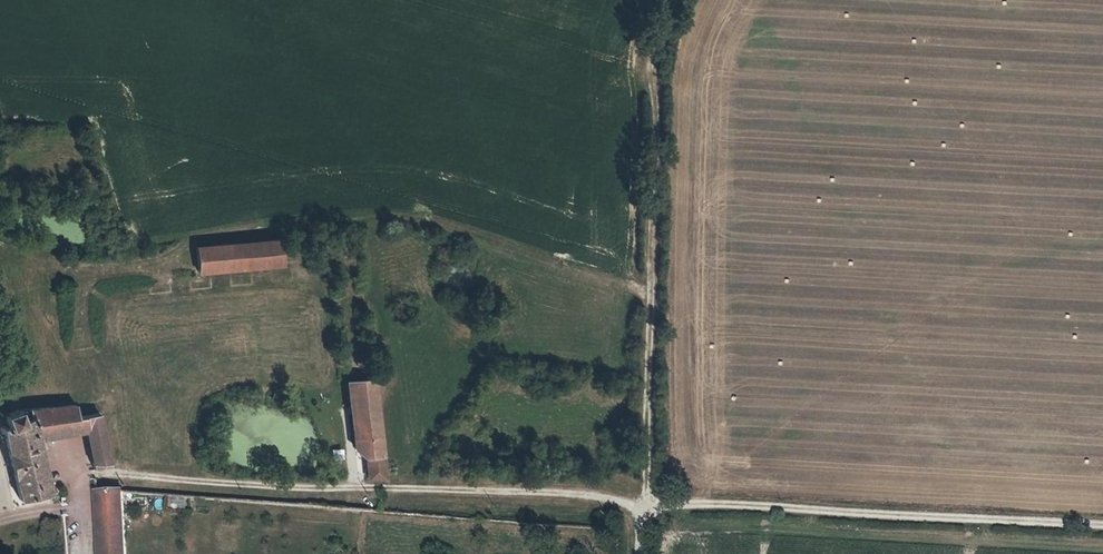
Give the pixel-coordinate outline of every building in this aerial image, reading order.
[(282,264),(280,239),(198,247),(200,272),(282,264)] [(356,449),(360,452),(365,456),(367,458),(382,457),(374,383),(349,383),(356,449)] [(4,430),(20,499),(49,492),(37,440),(86,431),(93,465),(110,465),(110,464),(100,415),(77,418),(76,407),(19,412),(18,411),(5,416),(10,427),(4,430)] [(384,470),(383,461),(367,462),(369,478),(384,479),(384,470)] [(123,493),(98,494),(101,553),(126,553),(123,493)] [(172,498),(172,507),(185,507),(185,498),(172,498)] [(367,511),(383,512),(384,498),(368,498),(367,511)]
